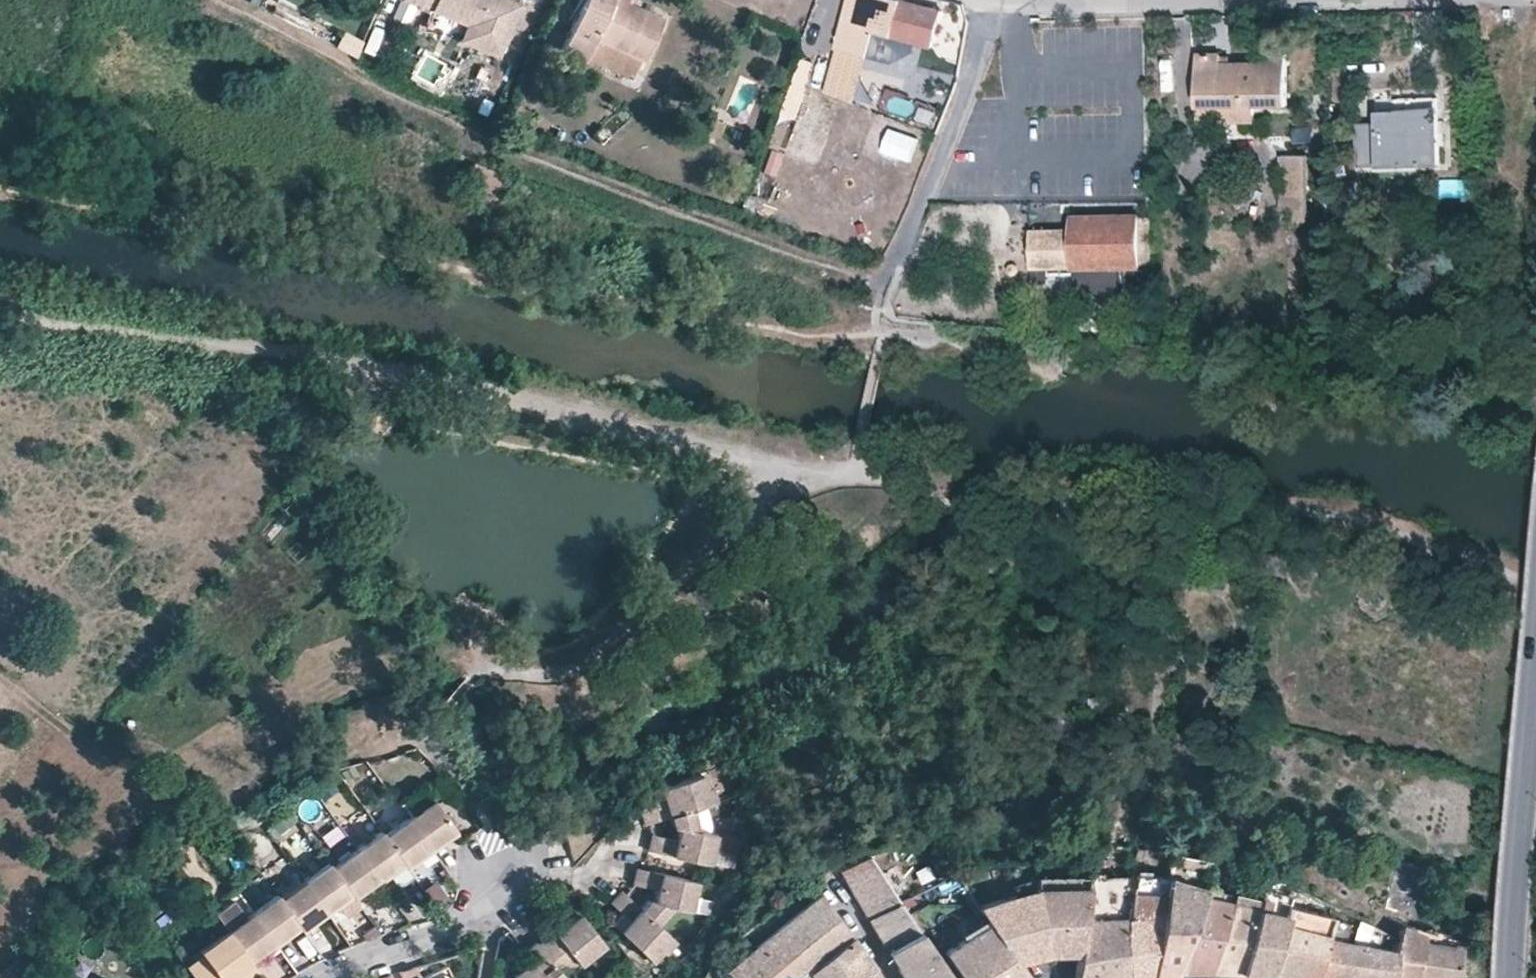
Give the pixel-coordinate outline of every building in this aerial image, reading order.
[(432,10),(435,5),(476,22),(467,45),(495,58),(518,5),(506,0),(408,0),(432,10)] [(629,81),(639,59),(643,61),(662,19),(626,3),(627,0),(583,0),(561,49),(584,60),(591,46),(602,51),(597,62),(622,75),(621,77),(629,81)] [(902,0),(850,0),(837,48),(868,56),(875,32),(933,46),(941,10),(902,0)] [(435,5),(432,10),(466,25),(459,43),(467,45),(476,22),(435,5)] [(353,55),(361,39),(341,30),(334,46),(353,55)] [(1197,52),(1198,122),(1254,122),(1254,107),(1287,106),(1286,50),(1262,51),(1261,60),(1221,61),(1221,51),(1197,52)] [(830,65),(824,90),(853,98),(860,73),(830,65)] [(1394,92),(1376,93),(1377,121),(1356,122),(1358,166),(1440,162),(1438,96),(1394,98),(1394,92)] [(805,97),(785,151),(817,163),(837,109),(805,97)] [(714,120),(709,132),(718,136),(724,123),(714,120)] [(875,155),(901,161),(909,128),(883,122),(875,155)] [(1307,154),(1280,155),(1281,208),(1295,208),(1295,219),(1307,219),(1307,154)] [(1140,212),(1072,214),(1072,228),(1032,229),(1032,269),(1139,265),(1140,212)] [(651,834),(647,850),(710,863),(716,834),(697,830),(691,808),(715,800),(709,785),(711,784),(706,771),(650,790),(654,802),(639,808),(644,823),(669,815),(672,826),(678,827),(675,839),(651,834)] [(432,798),(406,817),(427,845),(431,850),(443,840),(440,836),(453,827),(432,798)] [(313,821),(326,842),(339,834),(326,813),(313,821)] [(406,817),(383,834),(392,845),(390,846),(401,860),(404,863),(406,867),(418,858),(415,854),(427,845),(406,817)] [(440,836),(443,840),(456,831),(453,827),(440,836)] [(380,830),(355,848),(376,878),(379,881),(391,873),(388,869),(401,860),(390,846),(392,845),(383,834),(380,830)] [(415,854),(418,858),(431,850),(427,845),(415,854)] [(355,848),(330,866),(349,891),(352,896),(355,899),(367,890),(364,886),(376,878),(355,848)] [(865,852),(855,858),(836,868),(866,917),(898,900),(865,852)] [(404,863),(401,860),(388,869),(391,873),(404,863)] [(1409,915),(1410,915),(1416,895),(1423,866),(1397,860),(1385,907),(1409,915)] [(327,862),(302,880),(324,909),(327,914),(340,905),(336,900),(349,891),(330,866),(327,862)] [(640,908),(620,890),(610,903),(621,914),(612,923),(656,965),(665,954),(664,953),(676,941),(657,924),(671,906),(691,911),(698,881),(636,867),(633,883),(656,889),(654,901),(647,899),(640,908)] [(1085,887),(1086,877),(1087,873),(1032,875),(1033,888),(1053,888),(1085,887)] [(1132,875),(1086,877),(1085,887),(1077,951),(1074,977),(1127,977),(1122,947),(1122,929),(1124,916),(1127,915),(1132,875)] [(1132,875),(1127,915),(1124,916),(1122,929),(1122,947),(1127,977),(1140,977),(1151,976),(1159,913),(1165,877),(1132,875)] [(1200,887),(1165,877),(1159,913),(1151,976),(1169,972),(1175,970),(1194,920),(1202,895),(1204,888),(1200,887)] [(379,881),(376,878),(364,886),(367,890),(379,881)] [(302,880),(279,897),(297,922),(301,927),(304,931),(316,923),(312,918),(324,909),(302,880)] [(1077,951),(1085,887),(1053,888),(1033,888),(1046,952),(1077,951)] [(1228,893),(1204,887),(1204,888),(1202,895),(1226,900),(1228,893)] [(1238,970),(1267,970),(1283,904),(1285,895),(1258,887),(1255,899),(1238,970)] [(1033,888),(976,906),(984,917),(987,923),(1012,960),(1046,952),(1033,888)] [(352,896),(349,891),(336,900),(340,905),(352,896)] [(276,893),(250,912),(272,941),(275,945),(288,936),(285,931),(297,922),(279,897),(276,893)] [(817,893),(721,970),(727,977),(795,977),(806,968),(848,934),(817,893)] [(1208,969),(1238,970),(1255,899),(1228,893),(1226,900),(1208,969)] [(1208,969),(1226,900),(1202,895),(1194,920),(1175,970),(1177,970),(1207,969),(1208,969)] [(918,930),(898,900),(866,917),(886,949),(918,930)] [(1267,970),(1313,975),(1326,917),(1327,914),(1283,904),(1267,970)] [(327,914),(324,909),(312,918),(316,923),(327,914)] [(567,922),(578,913),(575,909),(563,918),(567,922)] [(250,912),(227,930),(251,963),(264,954),(260,949),(272,941),(250,912)] [(578,913),(567,922),(563,918),(551,929),(553,931),(537,944),(536,941),(522,952),(529,961),(513,975),(516,977),(564,977),(562,974),(578,962),(580,965),(604,946),(578,913)] [(1337,977),(1351,977),(1357,942),(1348,941),(1340,939),(1345,921),(1326,917),(1313,975),(1337,977)] [(1421,941),(1459,947),(1460,941),(1426,931),(1400,921),(1399,925),(1422,934),(1421,941)] [(301,927),(297,922),(285,931),(288,936),(301,927)] [(987,923),(942,952),(960,977),(1025,977),(1012,960),(987,923)] [(1459,947),(1421,941),(1422,934),(1399,925),(1397,935),(1393,949),(1395,950),(1391,977),(1455,977),(1459,947)] [(227,930),(198,950),(202,955),(185,966),(194,977),(239,977),(262,977),(251,963),(227,930)] [(918,930),(886,949),(904,977),(951,977),(918,930)] [(848,934),(806,968),(811,977),(853,977),(870,963),(848,934)] [(260,949),(264,954),(275,945),(272,941),(260,949)] [(1395,950),(1393,949),(1357,942),(1351,977),(1391,977),(1395,950)] [(870,963),(853,977),(878,977),(871,964),(870,963)] [(415,966),(376,977),(422,977),(415,966)] [(452,976),(447,966),(422,977),(447,977),(452,976)]
